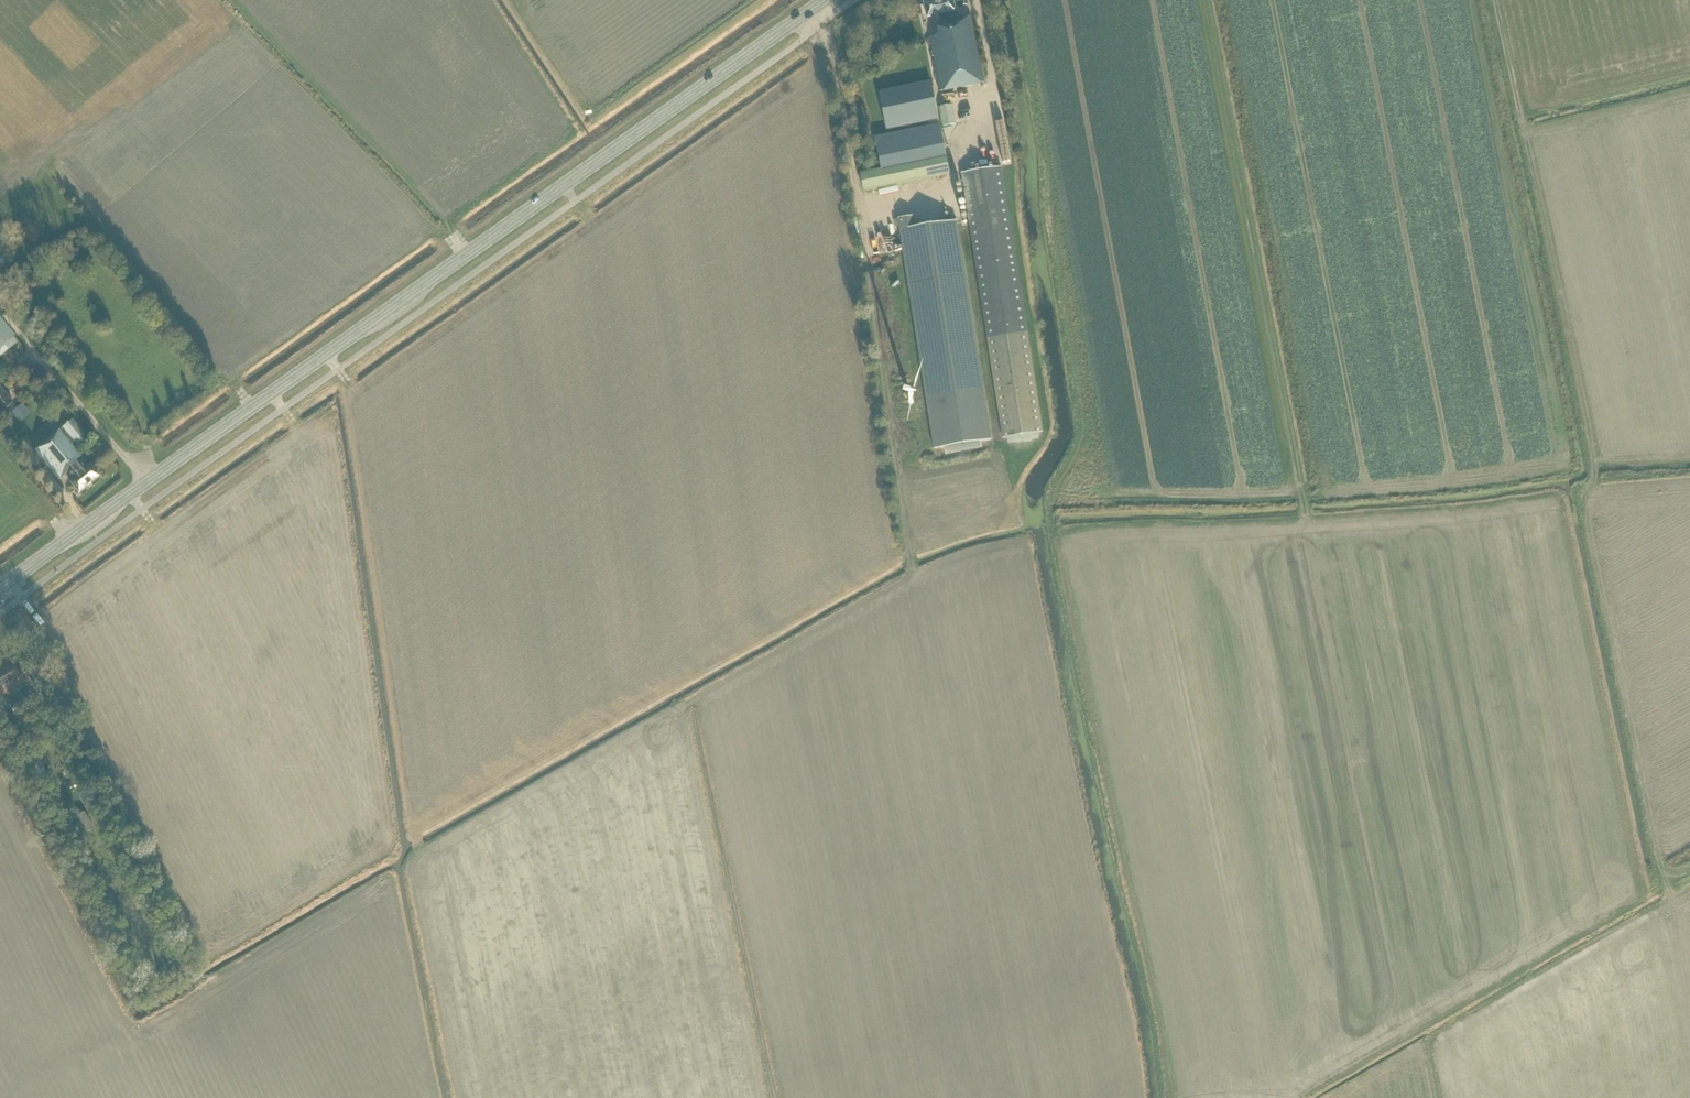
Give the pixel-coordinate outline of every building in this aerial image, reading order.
[(953,0),(942,0),(941,0),(939,0),(935,1),(924,4),(927,19),(928,19),(932,37),(928,38),(940,92),(984,83),(970,17),(947,21),(945,15),(955,13),(953,0)] [(939,120),(931,82),(879,93),(887,131),(911,126),(927,122),(929,122),(930,127),(875,138),(882,171),(860,175),(864,193),(950,175),(946,157),(940,125),(939,120)] [(943,127),(956,124),(952,105),(938,108),(943,127)] [(1042,432),(1027,334),(1001,168),(986,171),(962,175),(987,340),(988,340),(1003,438),(1042,432)] [(899,219),(936,449),(991,440),(956,222),(915,228),(913,217),(899,219)] [(18,343),(0,321),(0,357),(18,343)] [(13,403),(0,388),(0,414),(13,403)] [(16,420),(27,411),(21,403),(10,412),(16,420)] [(87,467),(82,461),(84,459),(75,449),(88,438),(72,419),(33,452),(58,481),(65,475),(70,481),(69,482),(78,493),(99,477),(89,465),(87,467)] [(24,682),(8,658),(0,663),(0,694),(1,693),(3,696),(24,682)] [(16,715),(27,708),(20,698),(9,705),(16,715)] [(25,759),(36,778),(46,773),(35,754),(25,759)]
